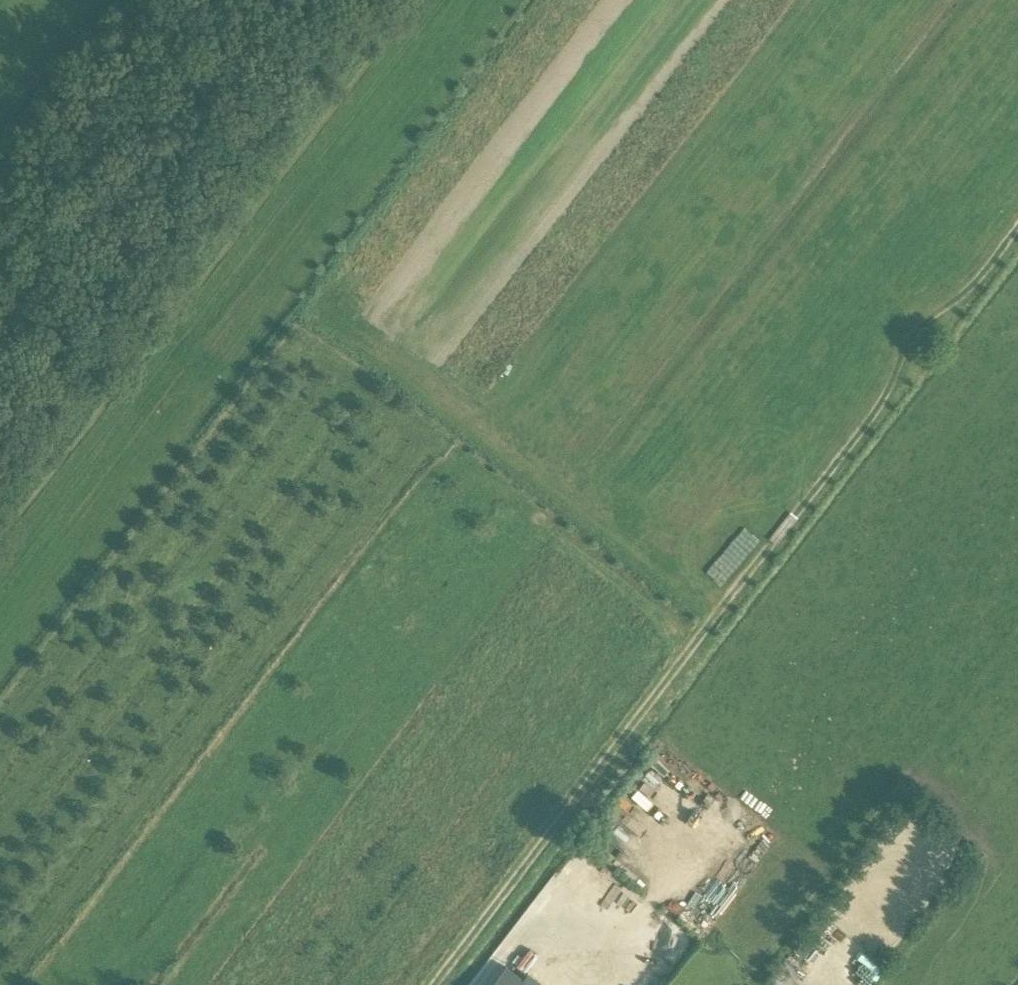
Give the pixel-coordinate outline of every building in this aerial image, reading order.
[(772,977),(781,984),(797,984),(804,977),(786,961),(772,977)] [(485,984),(533,984),(502,962),(485,984)]
